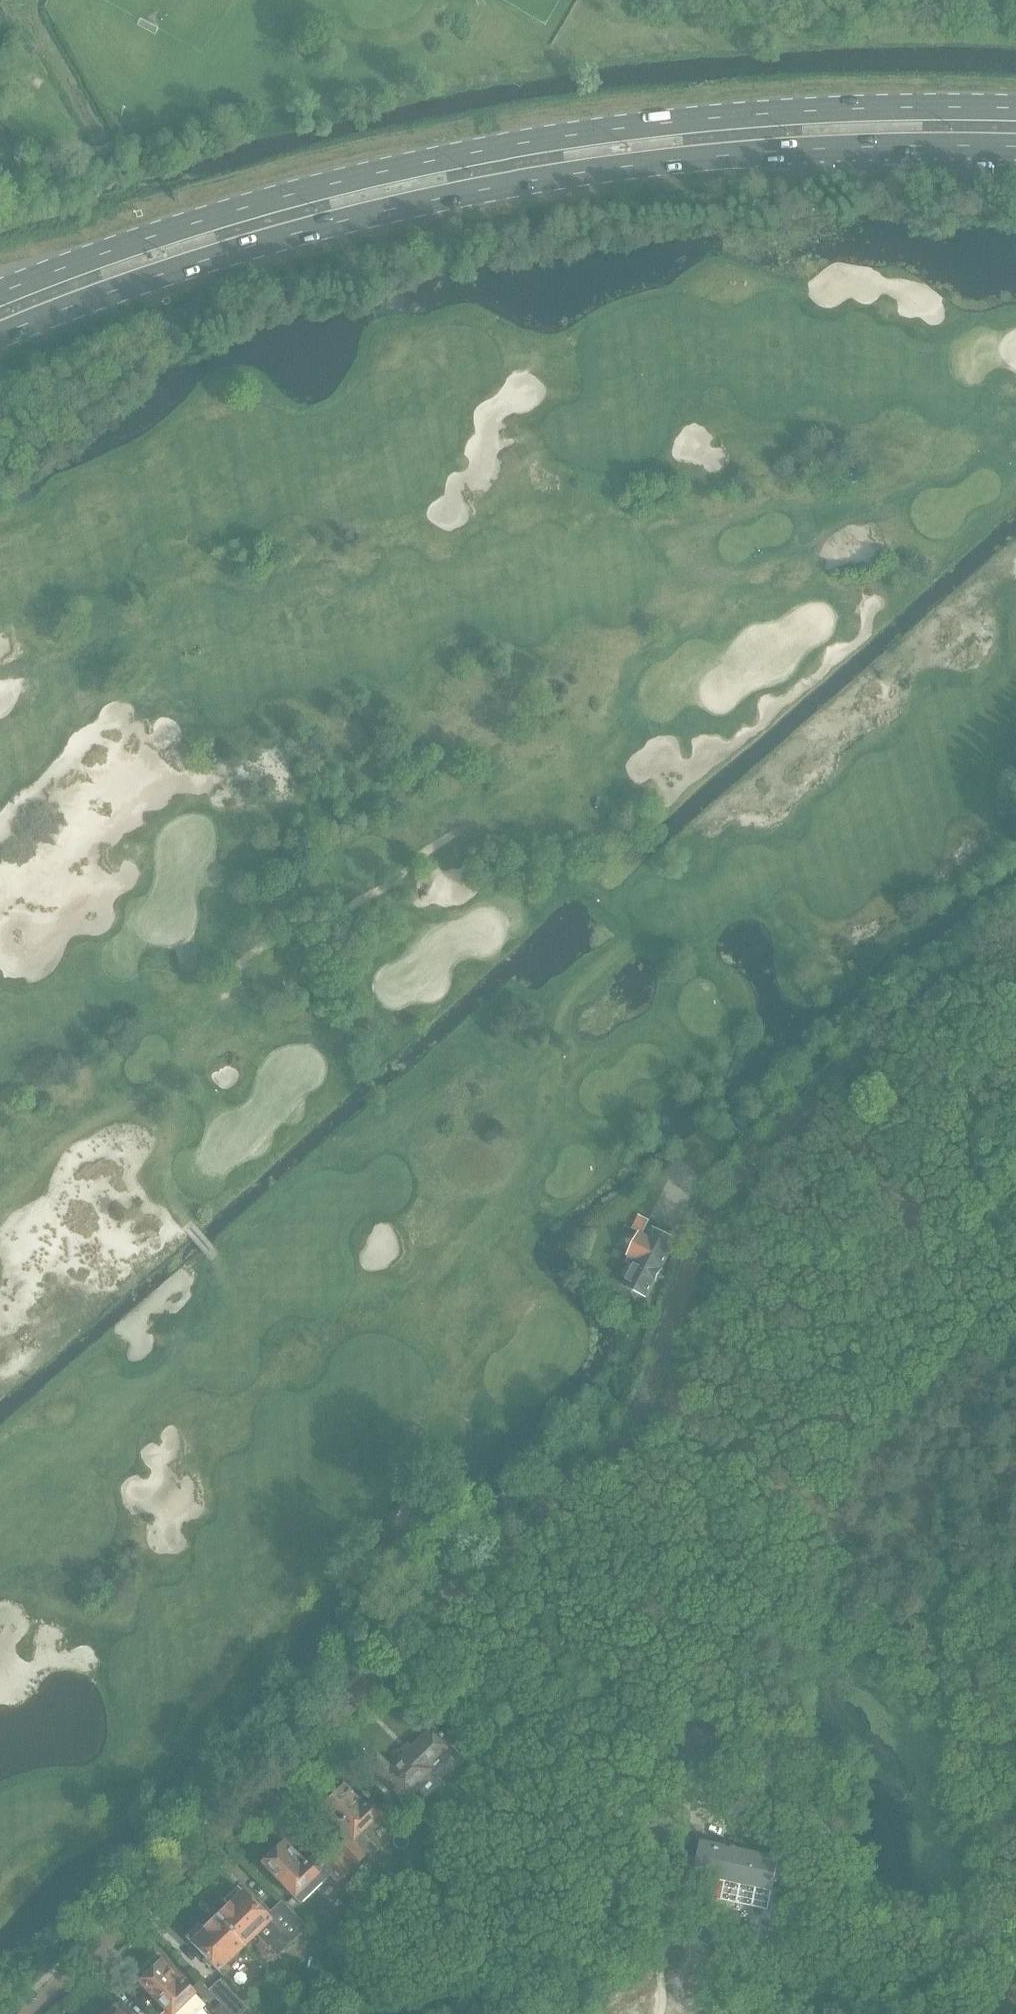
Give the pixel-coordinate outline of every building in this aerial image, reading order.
[(641,1233),(633,1249),(645,1255),(645,1256),(650,1258),(647,1263),(662,1270),(677,1240),(654,1229),(649,1237),(641,1233)] [(645,1255),(633,1249),(626,1262),(634,1266),(625,1285),(648,1297),(662,1270),(647,1263),(650,1258),(645,1256),(645,1255)] [(721,1772),(727,1731),(678,1723),(672,1764),(721,1772)] [(376,1752),(365,1762),(405,1803),(415,1792),(413,1790),(436,1767),(434,1764),(452,1745),(432,1725),(411,1745),(407,1742),(399,1750),(403,1754),(390,1766),(376,1752)] [(348,1837),(335,1850),(354,1869),(367,1857),(369,1859),(379,1850),(365,1836),(362,1834),(378,1819),(343,1783),(318,1807),(348,1837)] [(780,1858),(778,1858),(701,1842),(694,1874),(773,1891),(780,1858)] [(301,1865),(282,1845),(262,1864),(300,1904),(325,1881),(318,1875),(305,1861),(301,1865)] [(354,1869),(335,1850),(320,1864),(344,1888),(359,1874),(354,1869)] [(286,1905),(274,1917),(261,1904),(258,1907),(237,1886),(223,1899),(229,1905),(217,1917),(245,1946),(257,1935),(278,1957),(308,1928),(286,1905)] [(219,1971),(245,1946),(217,1917),(205,1928),(200,1923),(186,1936),(192,1942),(191,1942),(219,1971)] [(204,2004),(182,1980),(179,1982),(160,1962),(138,1983),(165,2011),(162,2013),(193,2013),(204,2004)] [(231,2013),(243,2013),(249,2009),(220,1979),(209,1991),(208,1991),(216,1998),(231,2013)] [(210,2004),(216,1998),(208,1991),(209,1991),(201,1983),(196,1988),(210,2004)] [(119,2010),(114,2005),(104,2013),(123,2013),(119,2010)]
